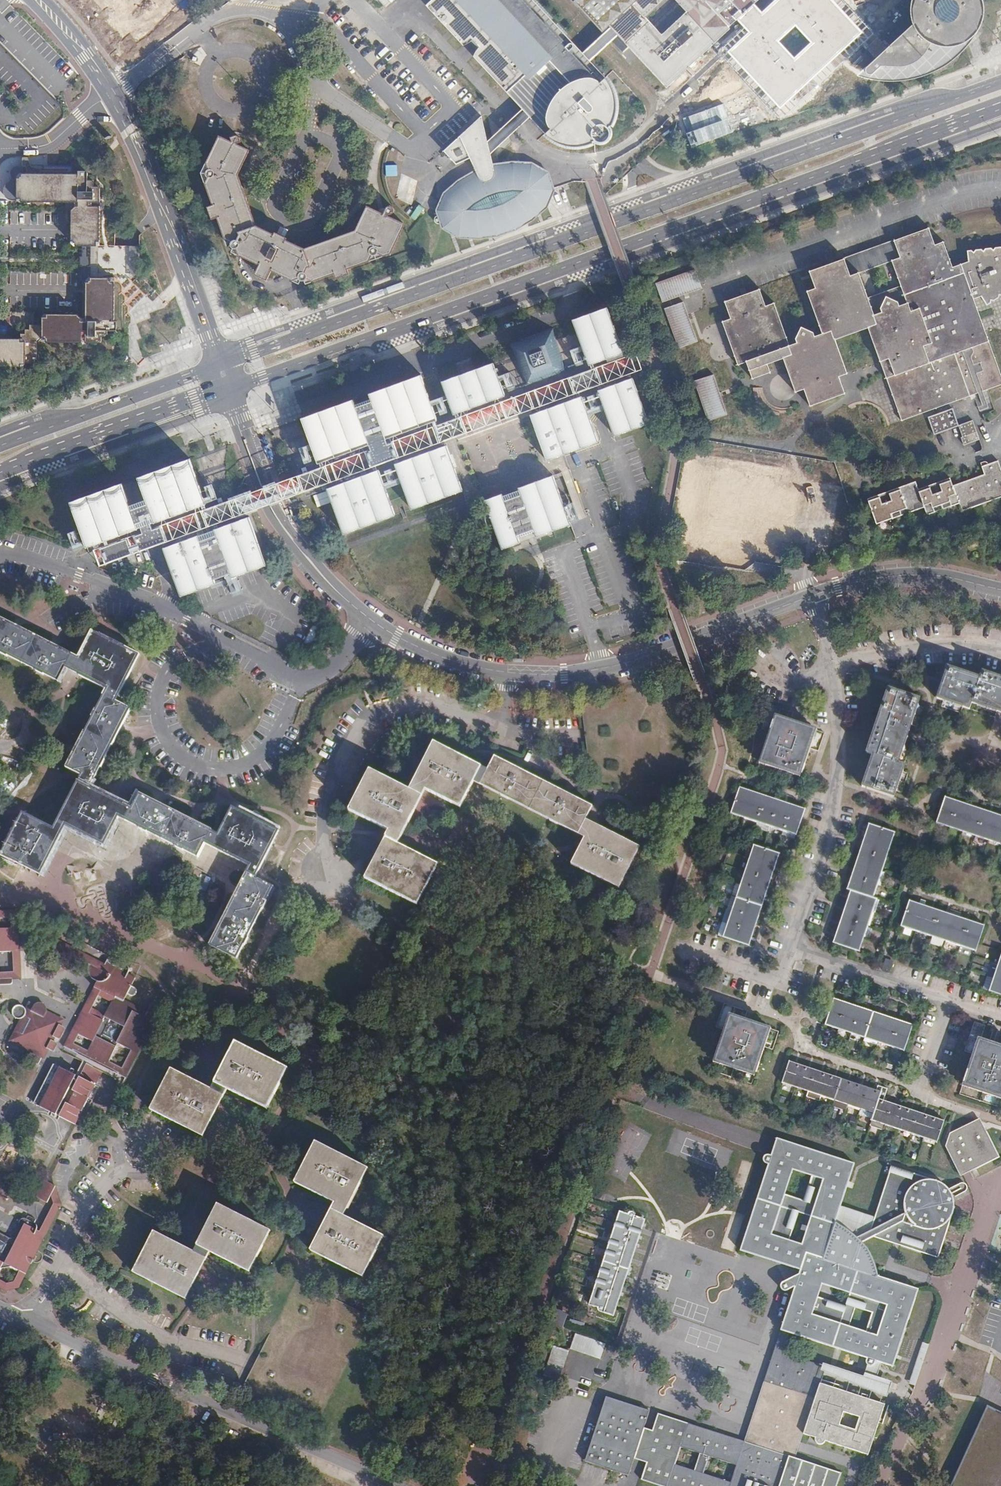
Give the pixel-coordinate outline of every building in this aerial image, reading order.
[(488,67),(490,69),(498,81),(508,92),(513,87),(528,103),(536,111),(551,128),(546,133),(547,135),(552,139),(558,143),(563,145),(571,147),(581,146),(587,145),(594,142),(593,141),(595,140),(597,142),(599,142),(603,143),(607,141),(609,139),(610,136),(611,134),(611,132),(610,129),(609,128),(611,126),(611,127),(613,124),(616,116),(617,110),(617,106),(617,100),(616,97),(614,91),(611,84),(605,78),(600,83),(584,66),(577,58),(570,51),(573,48),(574,47),(574,45),(573,44),(572,43),(571,43),(569,44),(566,46),(562,42),(567,37),(532,0),(432,0),(427,5),(439,19),(440,19),(451,28),(454,30),(456,33),(465,45),(468,44),(477,51),(474,55),(486,65),(488,67)] [(576,1),(603,30),(610,24),(612,26),(619,34),(622,37),(643,18),(662,0),(578,0),(576,1)] [(693,9),(662,37),(640,57),(666,85),(729,27),(730,28),(731,28),(730,27),(738,20),(745,28),(748,32),(736,43),(731,48),(728,51),(734,58),(738,62),(759,85),(763,88),(781,108),(792,97),(807,83),(834,58),(862,32),(833,0),(777,0),(763,14),(759,9),(755,4),(759,0),(685,0),(693,9)] [(915,5),(915,12),(915,14),(916,17),(918,22),(881,57),(879,55),(868,66),(866,68),(866,70),(867,72),(868,74),(870,74),(873,74),(874,74),(875,72),(878,75),(887,75),(897,75),(909,74),(921,71),(932,66),(944,60),(956,51),(965,42),(962,38),(965,36),(973,29),(974,27),(978,19),(979,11),(978,3),(977,0),(916,0),(915,5)] [(622,37),(640,57),(662,37),(643,18),(622,37)] [(584,66),(619,34),(612,26),(577,58),(584,66)] [(491,154),(536,111),(528,103),(487,141),(491,154)] [(493,164),(491,154),(487,141),(481,116),(444,150),(456,164),(470,158),(475,170),(459,179),(443,192),(436,210),(438,215),(436,216),(435,218),(435,220),(435,221),(438,223),(440,223),(442,228),(455,235),(459,237),(479,238),(498,236),(516,230),(533,220),(548,207),(555,189),(555,188),(549,172),(532,162),(513,161),(493,164)] [(225,239),(228,241),(229,242),(231,242),(232,243),(233,245),(233,247),(236,247),(237,252),(238,254),(239,255),(248,256),(250,260),(257,263),(258,262),(260,264),(256,272),(258,273),(259,276),(261,277),(264,278),(266,277),(268,278),(272,269),(275,270),(274,271),(282,275),(285,274),(286,274),(292,279),(296,281),(297,280),(298,279),(299,278),(303,280),(306,279),(307,279),(309,281),(313,281),(320,276),(321,275),(324,277),(335,273),(358,265),(360,262),(360,261),(368,261),(370,261),(372,259),(373,256),(373,255),(374,255),(375,255),(378,253),(384,256),(385,253),(388,254),(391,247),(394,246),(398,238),(397,235),(400,234),(404,226),(403,222),(388,215),(388,214),(383,213),(369,206),(366,208),(362,216),(363,218),(360,219),(355,230),(344,234),(343,236),(340,235),(332,238),(330,241),(328,239),(304,248),(300,246),(297,247),(296,244),(264,229),(259,231),(258,228),(255,226),(256,224),(252,214),(250,213),(251,210),(248,201),(245,200),(246,198),(243,189),(241,188),(242,185),(238,174),(243,164),(242,161),(245,161),(249,152),(247,149),(237,144),(239,138),(235,135),(232,141),(221,136),(218,137),(211,152),(212,155),(211,157),(206,162),(206,163),(205,165),(206,166),(207,168),(208,169),(207,170),(206,172),(206,174),(207,175),(208,177),(205,179),(205,182),(205,183),(210,190),(209,194),(221,228),(224,228),(225,230),(225,238),(225,239)] [(81,172),(79,174),(27,174),(22,174),(19,176),(19,184),(17,185),(17,191),(19,192),(19,203),(79,204),(78,208),(76,208),(72,210),(72,247),(81,247),(93,247),(101,247),(101,246),(101,226),(101,208),(98,208),(98,204),(101,204),(102,189),(100,188),(95,188),(95,185),(93,182),(89,181),(89,178),(89,174),(88,172),(81,172)] [(280,226),(277,232),(285,236),(288,230),(280,226)] [(894,240),(897,248),(932,236),(929,227),(894,240)] [(735,355),(743,352),(746,361),(752,378),(770,371),(767,363),(783,358),(795,391),(804,388),(810,405),(812,404),(845,393),(839,375),(827,342),(835,339),(868,327),(876,324),(892,366),(883,368),(901,420),(928,411),(987,390),(1000,385),(1000,376),(985,331),(969,337),(957,305),(973,299),(981,296),(986,305),(990,302),(991,300),(993,300),(998,297),(999,294),(1000,295),(1000,247),(995,247),(993,249),(991,248),(985,248),(983,250),(982,250),(981,249),(976,249),(973,252),(971,250),(967,250),(968,260),(952,266),(944,241),(935,244),(932,236),(897,248),(900,257),(891,260),(901,285),(868,297),(859,272),(850,275),(847,267),(812,279),(816,287),(807,291),(822,333),(815,335),(813,332),(801,327),(795,339),(797,342),(789,345),(774,303),(766,306),(759,289),(725,301),(731,318),(722,321),(735,355)] [(101,247),(93,247),(92,276),(92,279),(116,280),(116,282),(121,288),(130,280),(134,284),(139,279),(140,247),(101,246),(101,247)] [(81,247),(80,276),(92,276),(93,247),(81,247)] [(810,271),(812,279),(847,267),(844,258),(810,271)] [(696,270),(656,284),(663,302),(702,288),(697,272),(696,270)] [(109,338),(109,332),(118,332),(118,320),(116,320),(116,282),(116,280),(92,279),(92,276),(80,276),(80,279),(82,279),(83,280),(85,283),(86,283),(85,322),(74,321),(74,319),(71,316),(46,315),(41,319),(41,326),(41,343),(81,344),(103,344),(103,338),(109,338)] [(969,337),(985,331),(973,299),(957,305),(969,337)] [(684,303),(665,309),(679,347),(697,341),(690,320),(687,313),(684,303)] [(299,476),(305,490),(326,483),(329,492),(343,532),(402,512),(400,506),(398,500),(401,499),(403,505),(405,510),(463,490),(469,506),(477,503),(486,500),(503,547),(521,541),(519,536),(535,531),(537,535),(571,523),(555,478),(571,472),(570,469),(554,474),(548,459),(564,453),(598,441),(589,415),(606,409),(615,435),(649,422),(643,405),(607,307),(573,320),(574,324),(558,330),(561,339),(558,340),(553,327),(510,343),(514,355),(510,356),(508,349),(439,374),(441,380),(426,386),(421,374),(370,392),(372,398),(356,403),(354,398),(302,417),(320,468),(299,476)] [(24,368),(26,366),(39,366),(41,364),(41,343),(41,326),(35,326),(36,322),(31,322),(31,326),(26,326),(26,330),(21,330),(21,339),(0,339),(0,368),(24,368)] [(876,324),(868,327),(880,361),(883,368),(892,366),(876,324)] [(827,342),(839,375),(847,372),(835,339),(827,342)] [(743,352),(735,355),(738,364),(746,361),(743,352)] [(714,375),(696,381),(710,420),(727,413),(721,397),(720,392),(714,375)] [(934,434),(958,426),(952,409),(931,417),(928,418),(934,434)] [(972,421),(958,426),(962,437),(961,437),(964,445),(979,439),(972,421)] [(570,469),(564,453),(548,459),(554,474),(570,469)] [(230,516),(234,515),(230,500),(225,502),(223,497),(206,503),(190,458),(139,476),(148,502),(131,508),(122,482),(70,501),(87,546),(104,540),(111,560),(162,542),(182,595),(217,582),(215,578),(230,573),(232,577),(267,564),(250,517),(233,523),(230,516)] [(867,499),(876,524),(924,507),(927,514),(959,503),(962,511),(1000,497),(1000,470),(998,460),(990,463),(988,464),(988,463),(986,462),(983,461),(980,462),(984,474),(952,485),(950,478),(918,489),(916,481),(867,499)] [(293,493),(294,494),(305,490),(299,476),(288,480),(293,493)] [(588,516),(573,477),(566,480),(580,519),(588,516)] [(252,509),(294,494),(293,493),(288,480),(262,489),(246,494),(252,509)] [(246,494),(230,500),(234,515),(252,509),(246,494)] [(36,636),(13,624),(0,617),(0,652),(22,663),(36,636)] [(106,689),(119,695),(125,683),(140,654),(92,630),(78,657),(71,671),(75,673),(82,676),(106,689)] [(65,668),(72,654),(36,636),(22,663),(58,681),(65,668)] [(71,671),(78,657),(72,654),(65,668),(70,670),(71,671)] [(947,667),(937,699),(969,709),(971,703),(999,713),(1000,713),(1000,678),(981,672),(979,678),(947,667)] [(919,699),(888,688),(866,752),(873,755),(862,787),(893,797),(904,765),(898,763),(919,699)] [(85,731),(112,745),(119,731),(121,727),(122,724),(130,709),(116,701),(119,695),(106,689),(85,731)] [(0,723),(0,731),(7,735),(17,720),(6,713),(0,723)] [(790,721),(786,720),(777,717),(774,725),(772,725),(760,759),(767,761),(765,765),(793,775),(795,771),(801,773),(804,765),(813,738),(810,737),(812,732),(813,729),(796,723),(790,721)] [(81,775),(93,781),(96,775),(112,745),(85,731),(77,746),(76,749),(74,753),(66,767),(71,770),(81,775)] [(474,782),(481,767),(463,757),(458,755),(434,742),(414,782),(410,789),(422,796),(426,790),(450,802),(461,808),(474,782)] [(529,810),(544,781),(526,772),(520,769),(495,756),(487,770),(481,767),(474,782),(529,810)] [(422,796),(410,789),(369,769),(349,810),(381,827),(388,831),(387,833),(385,837),(398,844),(402,836),(415,812),(422,796)] [(77,781),(90,787),(92,783),(93,781),(81,775),(79,778),(77,781)] [(125,821),(132,808),(125,805),(117,801),(109,797),(99,792),(90,787),(77,781),(57,821),(66,826),(105,845),(119,817),(125,821)] [(578,835),(586,820),(593,806),(571,795),(544,781),(529,810),(578,835)] [(744,789),(739,787),(731,813),(743,817),(757,822),(769,826),(782,830),(797,835),(805,809),(777,800),(779,795),(773,793),(772,798),(744,789)] [(162,839),(176,812),(159,803),(155,801),(150,799),(139,793),(132,808),(125,821),(162,839)] [(937,823),(950,827),(962,832),(975,836),(989,840),(1000,844),(1000,816),(953,800),(945,797),(937,823)] [(250,866),(259,871),(272,846),(280,831),(232,807),(232,806),(218,833),(212,830),(205,844),(250,866)] [(41,875),(63,832),(54,827),(23,812),(20,817),(1,854),(22,865),(41,875)] [(205,844),(212,830),(197,822),(194,821),(190,819),(176,812),(162,839),(191,854),(189,858),(194,861),(197,857),(198,857),(205,844)] [(640,847),(586,820),(578,835),(584,838),(580,846),(572,864),(619,888),(640,847)] [(63,832),(66,826),(57,821),(54,827),(63,832)] [(769,826),(757,822),(755,828),(767,832),(769,826)] [(847,889),(851,891),(873,898),(877,884),(882,871),(886,858),(890,845),(895,832),(869,824),(866,834),(847,889)] [(795,839),(797,835),(782,830),(781,834),(795,839)] [(398,844),(385,837),(382,844),(375,858),(365,879),(418,905),(439,864),(398,844)] [(741,884),(736,898),(732,910),(728,923),(723,937),(749,946),(751,940),(780,853),(775,852),(762,847),(754,845),(749,858),(745,871),(741,884)] [(246,873),(256,877),(259,871),(250,866),(246,873)] [(228,909),(255,923),(259,915),(274,886),(256,877),(246,873),(238,889),(235,895),(228,909)] [(873,898),(851,891),(835,938),(833,943),(859,951),(864,937),(864,936),(867,927),(868,925),(872,912),(876,899),(873,898)] [(732,910),(736,898),(730,896),(726,908),(732,910)] [(913,902),(910,901),(901,926),(916,931),(931,936),(945,941),(960,946),(976,951),(979,943),(985,925),(977,923),(976,923),(974,922),(963,918),(960,917),(962,913),(951,909),(949,914),(945,912),(933,908),(925,906),(926,901),(921,900),(920,904),(913,902)] [(728,923),(732,910),(726,908),(722,921),(728,923)] [(0,910),(0,918),(10,917),(11,928),(18,927),(17,909),(0,910)] [(237,959),(255,923),(228,909),(218,927),(217,930),(210,945),(237,959)] [(717,935),(723,937),(728,923),(722,921),(717,935)] [(12,951),(19,951),(18,927),(11,928),(0,928),(0,952),(12,951)] [(867,927),(864,936),(870,938),(873,929),(867,927)] [(58,947),(89,964),(103,971),(106,964),(105,964),(61,941),(58,947)] [(19,951),(12,951),(13,971),(0,972),(0,979),(12,978),(21,978),(19,951)] [(109,960),(110,959),(109,958),(109,957),(108,956),(105,964),(106,964),(103,971),(89,964),(88,966),(88,969),(88,971),(88,973),(89,975),(91,978),(93,980),(95,981),(97,982),(73,1031),(72,1031),(62,1051),(86,1063),(80,1077),(56,1065),(36,1104),(76,1125),(97,1083),(105,1068),(126,1078),(159,1013),(157,1008),(150,1005),(147,1012),(124,1000),(127,994),(131,996),(132,996),(133,996),(135,995),(136,994),(137,992),(137,990),(136,989),(135,988),(133,986),(132,985),(135,977),(128,974),(129,972),(129,970),(129,968),(129,966),(126,963),(121,961),(119,961),(117,962),(116,963),(115,964),(114,964),(113,963),(110,962),(109,961),(109,960)] [(999,965),(994,978),(990,992),(1000,995),(1000,958),(999,965)] [(894,963),(885,960),(882,970),(890,972),(894,963)] [(994,978),(999,965),(993,963),(988,976),(994,978)] [(990,992),(994,978),(988,976),(984,990),(990,992)] [(834,998),(825,1024),(838,1029),(851,1033),(864,1037),(877,1042),(891,1046),(904,1051),(913,1025),(909,1023),(905,1022),(897,1019),(893,1018),(885,1015),(880,1014),(872,1011),(868,1010),(860,1007),(856,1006),(843,1002),(840,1001),(834,998)] [(45,1059),(49,1049),(36,1043),(34,1047),(17,1038),(34,1004),(35,1004),(29,1001),(25,1008),(26,1009),(26,1011),(26,1014),(25,1015),(24,1017),(22,1018),(21,1018),(20,1018),(9,1041),(45,1059)] [(63,1027),(61,1025),(44,1017),(47,1011),(47,1009),(47,1007),(46,1006),(45,1004),(43,1003),(41,1003),(40,1002),(38,1003),(36,1003),(35,1004),(34,1004),(17,1038),(34,1047),(36,1043),(49,1049),(52,1051),(53,1051),(54,1051),(55,1050),(56,1047),(58,1044),(57,1043),(57,1042),(56,1042),(54,1041),(56,1037),(58,1038),(59,1038),(60,1038),(61,1037),(62,1036),(64,1031),(65,1028),(64,1028),(63,1027)] [(18,1018),(20,1018),(21,1018),(22,1018),(24,1017),(25,1015),(26,1014),(26,1011),(26,1009),(25,1008),(25,1007),(22,1005),(20,1005),(18,1004),(17,1005),(15,1006),(13,1008),(12,1011),(12,1013),(13,1015),(14,1016),(15,1018),(17,1018),(18,1018)] [(44,1017),(61,1025),(64,1019),(47,1011),(44,1017)] [(745,1020),(741,1019),(732,1016),(729,1024),(726,1023),(724,1030),(715,1059),(721,1061),(720,1064),(748,1074),(750,1070),(756,1072),(767,1037),(765,1036),(768,1027),(751,1022),(745,1020)] [(990,1043),(981,1040),(978,1048),(976,1047),(973,1055),(964,1083),(970,1085),(969,1088),(998,1098),(999,1094),(1000,1095),(1000,1046),(994,1044),(990,1043)] [(214,1082),(228,1089),(257,1104),(260,1106),(264,1108),(268,1109),(288,1068),(235,1041),(214,1082)] [(794,1063),(789,1061),(784,1075),(782,1082),(795,1087),(808,1091),(821,1095),(835,1100),(842,1078),(794,1063)] [(221,1103),(228,1089),(214,1082),(211,1088),(171,1068),(150,1109),(154,1111),(169,1118),(203,1136),(217,1109),(219,1106),(221,1103)] [(877,1090),(842,1078),(835,1100),(848,1104),(861,1108),(874,1113),(883,1087),(878,1085),(877,1090)] [(888,1089),(883,1087),(874,1113),(872,1120),(884,1125),(898,1129),(911,1133),(923,1138),(937,1142),(937,1141),(944,1120),(938,1118),(884,1100),(888,1089)] [(848,1104),(835,1100),(833,1104),(834,1104),(847,1108),(848,1104)] [(1000,1157),(980,1118),(975,1121),(950,1133),(945,1146),(959,1174),(960,1177),(969,1172),(1000,1157)] [(911,1133),(898,1129),(895,1138),(908,1142),(911,1133)] [(894,1367),(919,1289),(876,1275),(875,1269),(874,1265),(871,1258),(866,1250),(861,1243),(874,1237),(938,1258),(953,1213),(954,1206),(952,1196),(946,1187),(937,1181),(927,1178),(891,1166),(875,1217),(841,1207),(855,1164),(785,1140),(780,1158),(768,1154),(766,1155),(764,1156),(763,1158),(763,1160),(765,1163),(768,1164),(740,1250),(801,1270),(800,1274),(784,1282),(781,1284),(781,1286),(781,1288),(782,1290),(783,1290),(786,1291),(789,1290),(795,1288),(781,1330),(790,1333),(867,1358),(866,1361),(866,1363),(867,1365),(868,1366),(869,1366),(870,1367),(872,1367),(872,1366),(873,1366),(874,1365),(875,1365),(876,1364),(876,1363),(876,1362),(876,1361),(882,1363),(894,1367)] [(331,1209),(344,1216),(368,1168),(315,1142),(294,1183),(303,1187),(334,1203),(331,1209)] [(58,1190),(55,1183),(49,1180),(47,1184),(38,1180),(35,1185),(39,1188),(36,1195),(47,1200),(51,1194),(58,1190)] [(955,1195),(963,1188),(959,1183),(951,1190),(955,1195)] [(59,1209),(62,1202),(58,1190),(51,1194),(54,1202),(52,1206),(59,1209)] [(197,1245),(210,1251),(250,1272),(264,1244),(265,1242),(268,1237),(271,1231),(218,1204),(209,1220),(197,1245)] [(44,1239),(59,1209),(52,1206),(40,1229),(37,1228),(36,1229),(35,1230),(35,1231),(33,1231),(34,1238),(40,1241),(44,1239)] [(384,1236),(344,1216),(331,1209),(329,1214),(325,1220),(322,1227),(310,1251),(348,1270),(350,1271),(363,1277),(384,1236)] [(628,1213),(620,1210),(589,1305),(598,1307),(599,1311),(614,1316),(645,1219),(636,1216),(636,1213),(634,1211),(630,1211),(628,1213)] [(27,1272),(44,1239),(40,1241),(34,1238),(33,1231),(35,1231),(35,1230),(36,1229),(37,1228),(37,1226),(37,1225),(36,1224),(36,1222),(35,1221),(36,1218),(28,1214),(26,1217),(25,1217),(23,1217),(21,1217),(20,1219),(19,1220),(19,1222),(19,1223),(20,1225),(20,1226),(21,1227),(17,1235),(10,1237),(0,1232),(0,1271),(2,1267),(4,1262),(6,1262),(10,1265),(19,1270),(20,1268),(27,1272)] [(204,1262),(210,1251),(197,1245),(196,1247),(194,1251),(170,1239),(154,1230),(133,1272),(185,1299),(197,1277),(200,1270),(204,1262)] [(21,1284),(27,1272),(20,1268),(19,1270),(14,1280),(6,1282),(0,1279),(0,1286),(7,1289),(20,1286),(21,1284)] [(790,1336),(790,1333),(781,1330),(772,1359),(778,1361),(817,1374),(823,1375),(826,1366),(802,1358),(799,1357),(797,1355),(794,1353),(792,1350),(790,1343),(790,1336)] [(607,1342),(577,1332),(572,1347),(602,1357),(607,1342)] [(560,1378),(571,1349),(556,1343),(545,1373),(560,1378)] [(778,1361),(772,1359),(764,1382),(770,1383),(778,1361)] [(817,1374),(778,1361),(770,1383),(766,1396),(792,1405),(786,1422),(800,1426),(809,1396),(810,1397),(817,1374)] [(864,1377),(826,1366),(823,1376),(888,1397),(893,1382),(878,1377),(882,1363),(876,1361),(876,1362),(876,1363),(876,1364),(875,1365),(874,1365),(873,1366),(872,1366),(872,1367),(870,1367),(869,1366),(868,1366),(864,1377)] [(815,1398),(823,1375),(817,1374),(810,1397),(815,1398)] [(770,1383),(764,1382),(745,1441),(796,1458),(798,1452),(801,1443),(804,1434),(815,1398),(810,1397),(809,1396),(800,1426),(786,1422),(792,1405),(766,1396),(770,1383)] [(846,1391),(821,1383),(804,1434),(816,1438),(816,1442),(823,1444),(828,1442),(869,1455),(881,1417),(863,1412),(867,1398),(850,1392),(849,1396),(845,1395),(846,1391)] [(634,1458),(644,1427),(650,1410),(606,1396),(585,1461),(629,1475),(634,1458)] [(885,1404),(867,1398),(863,1412),(881,1417),(885,1404)] [(951,1485),(958,1485),(996,1410),(987,1405),(951,1485)] [(996,1410),(958,1485),(1000,1485),(1000,1412),(996,1410)] [(842,1473),(796,1458),(745,1441),(658,1413),(653,1430),(657,1431),(647,1462),(641,1479),(662,1485),(838,1485),(842,1473)] [(657,1431),(653,1430),(644,1427),(634,1458),(645,1462),(647,1462),(657,1431)]
